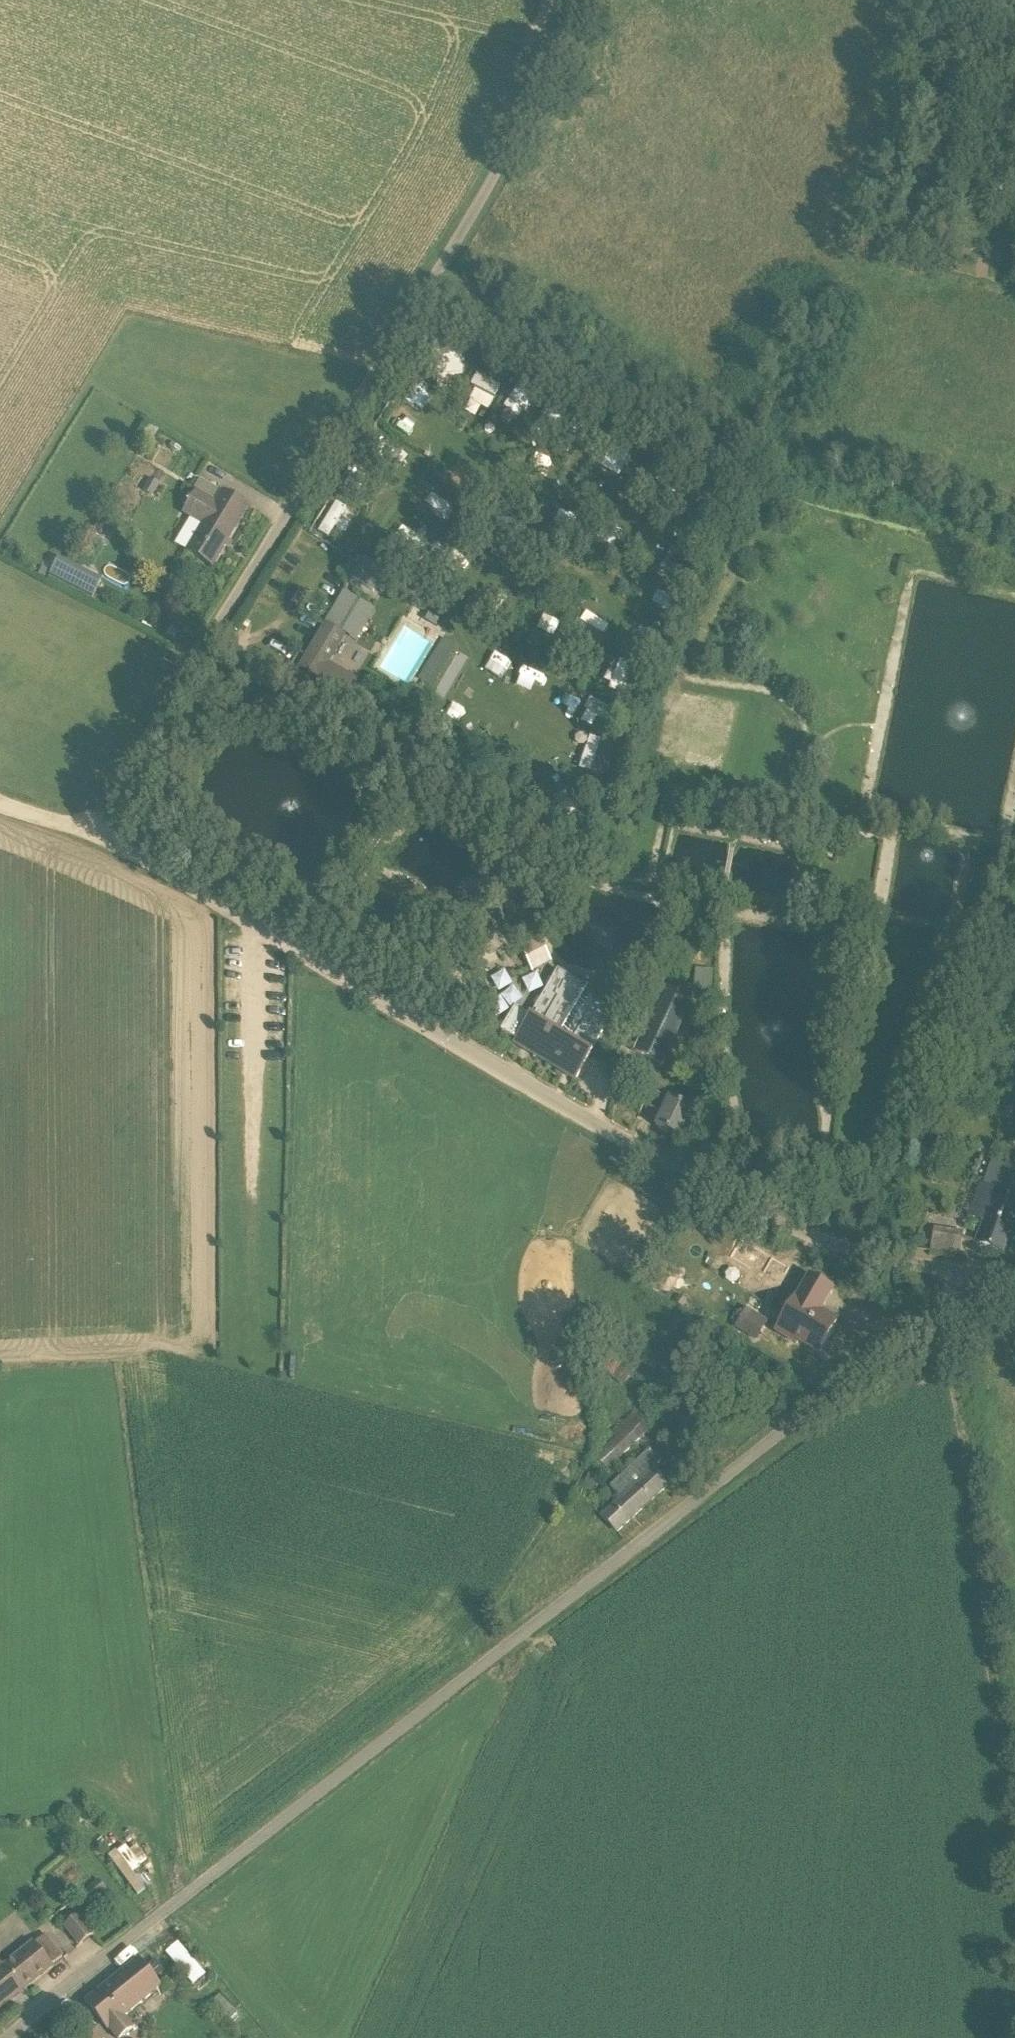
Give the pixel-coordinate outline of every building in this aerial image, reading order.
[(412,416),(423,404),(406,390),(396,401),(412,416)] [(150,477),(141,488),(150,495),(158,483),(150,477)] [(220,507),(197,494),(187,511),(208,523),(190,552),(213,567),(249,507),(227,495),(220,507)] [(401,527),(395,537),(423,555),(430,545),(401,527)] [(363,551),(349,574),(375,590),(389,567),(363,551)] [(42,567),(39,573),(46,576),(49,570),(42,567)] [(599,648),(613,626),(587,609),(573,631),(599,648)] [(345,695),(354,679),(328,663),(345,635),(325,624),(299,667),(345,695)] [(175,642),(182,630),(173,625),(166,637),(175,642)] [(584,703),(584,724),(609,724),(609,703),(584,703)] [(577,765),(603,774),(612,747),(587,738),(577,765)] [(521,839),(514,848),(526,856),(532,846),(521,839)] [(576,1080),(592,1052),(618,1006),(557,970),(530,1015),(515,1006),(501,1031),(515,1040),(514,1042),(576,1080)] [(534,972),(520,980),(527,994),(542,986),(534,972)] [(635,1050),(661,1062),(663,1063),(694,992),(667,980),(635,1050)] [(681,1139),(693,1110),(648,1091),(643,1103),(663,1112),(656,1127),(681,1139)] [(1009,1149),(1005,1164),(1002,1163),(995,1187),(980,1182),(969,1217),(983,1221),(976,1243),(1004,1253),(1014,1222),(1014,1151),(1009,1149)] [(959,1254),(962,1238),(963,1230),(934,1226),(930,1250),(959,1254)] [(794,1298),(774,1331),(795,1343),(797,1340),(817,1352),(835,1322),(818,1312),(831,1290),(808,1277),(795,1298),(794,1298)] [(735,1326),(757,1340),(767,1322),(745,1309),(735,1326)] [(599,1365),(612,1376),(624,1361),(612,1350),(599,1365)] [(606,1470),(649,1430),(632,1411),(609,1433),(614,1438),(594,1457),(606,1470)] [(601,1515),(618,1532),(672,1488),(655,1470),(653,1469),(661,1461),(649,1449),(610,1486),(621,1497),(601,1515)] [(139,1866),(135,1860),(141,1857),(130,1839),(107,1853),(133,1896),(142,1891),(130,1872),(139,1866)] [(88,1904),(107,1889),(98,1878),(79,1893),(88,1904)] [(80,1945),(94,1934),(77,1914),(64,1925),(80,1945)] [(63,1956),(47,1936),(36,1945),(34,1942),(5,1965),(24,1990),(53,1967),(51,1966),(63,1956)] [(162,1986),(138,1957),(84,2001),(108,2031),(110,2029),(117,2037),(122,2037),(135,2028),(125,2016),(162,1986)] [(24,1990),(5,1965),(0,1959),(0,2010),(24,1990)] [(155,1959),(146,1966),(156,1979),(165,1971),(155,1959)]
